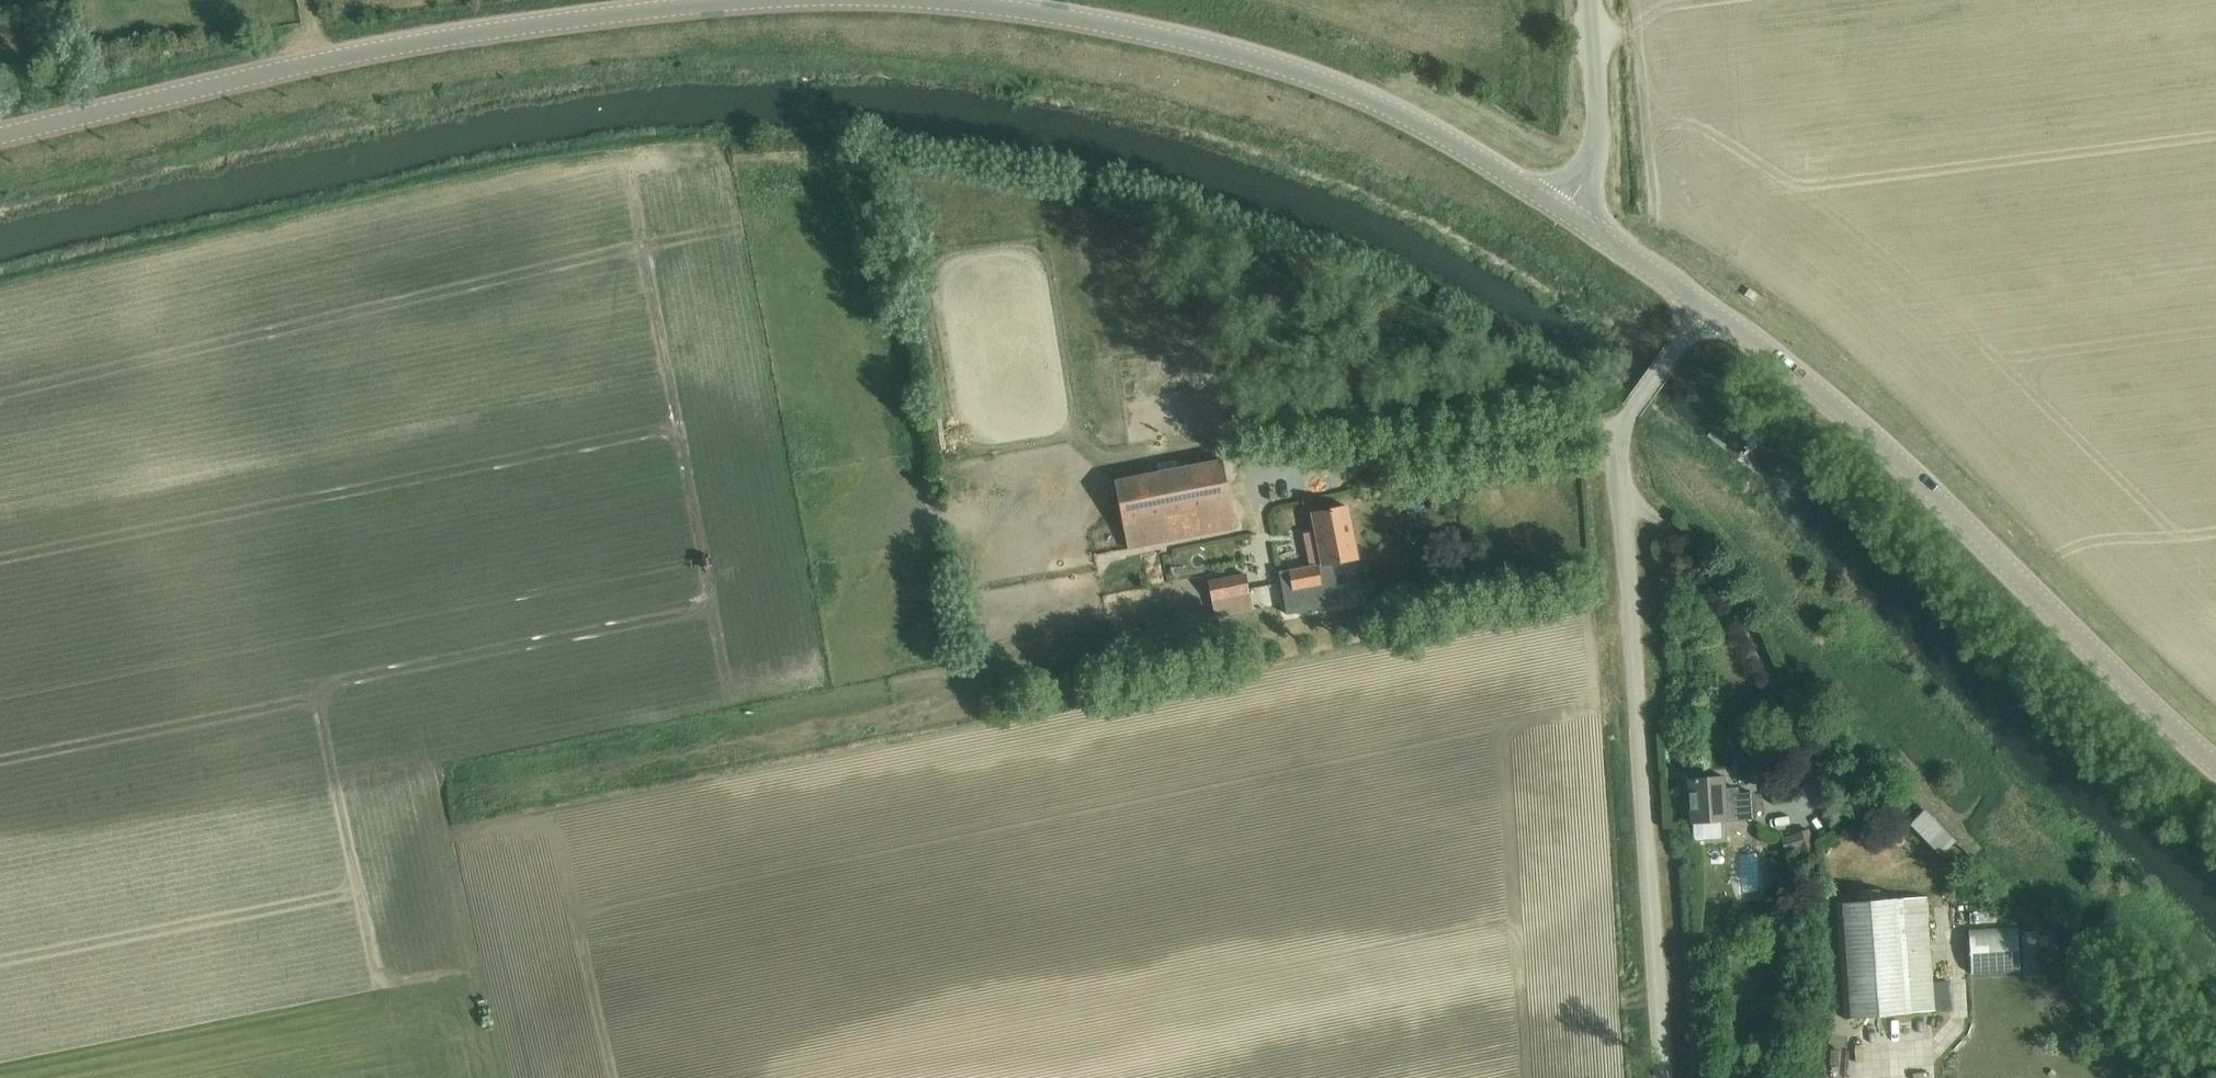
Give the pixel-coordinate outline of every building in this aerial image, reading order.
[(1114,481),(1124,527),(1091,534),(1095,555),(1128,549),(1236,528),(1223,460),(1114,481)] [(1322,563),(1279,572),(1287,614),(1341,604),(1333,563),(1357,558),(1347,506),(1313,513),(1322,563)] [(1210,582),(1213,600),(1216,620),(1253,612),(1245,574),(1210,582)] [(1725,777),(1688,779),(1691,823),(1694,823),(1695,840),(1722,838),(1721,821),(1755,818),(1754,792),(1734,793),(1734,792),(1730,791),(1726,791),(1725,777)] [(1946,851),(1958,839),(1928,811),(1917,823),(1946,851)] [(1817,857),(1809,831),(1783,839),(1787,852),(1799,848),(1803,861),(1817,857)] [(1763,872),(1763,851),(1744,851),(1744,872),(1763,872)] [(1836,903),(1845,1017),(1934,1010),(1926,897),(1836,903)] [(2017,927),(1969,930),(1971,974),(2020,971),(2017,927)] [(2045,976),(2044,927),(2027,927),(2027,976),(2045,976)]
